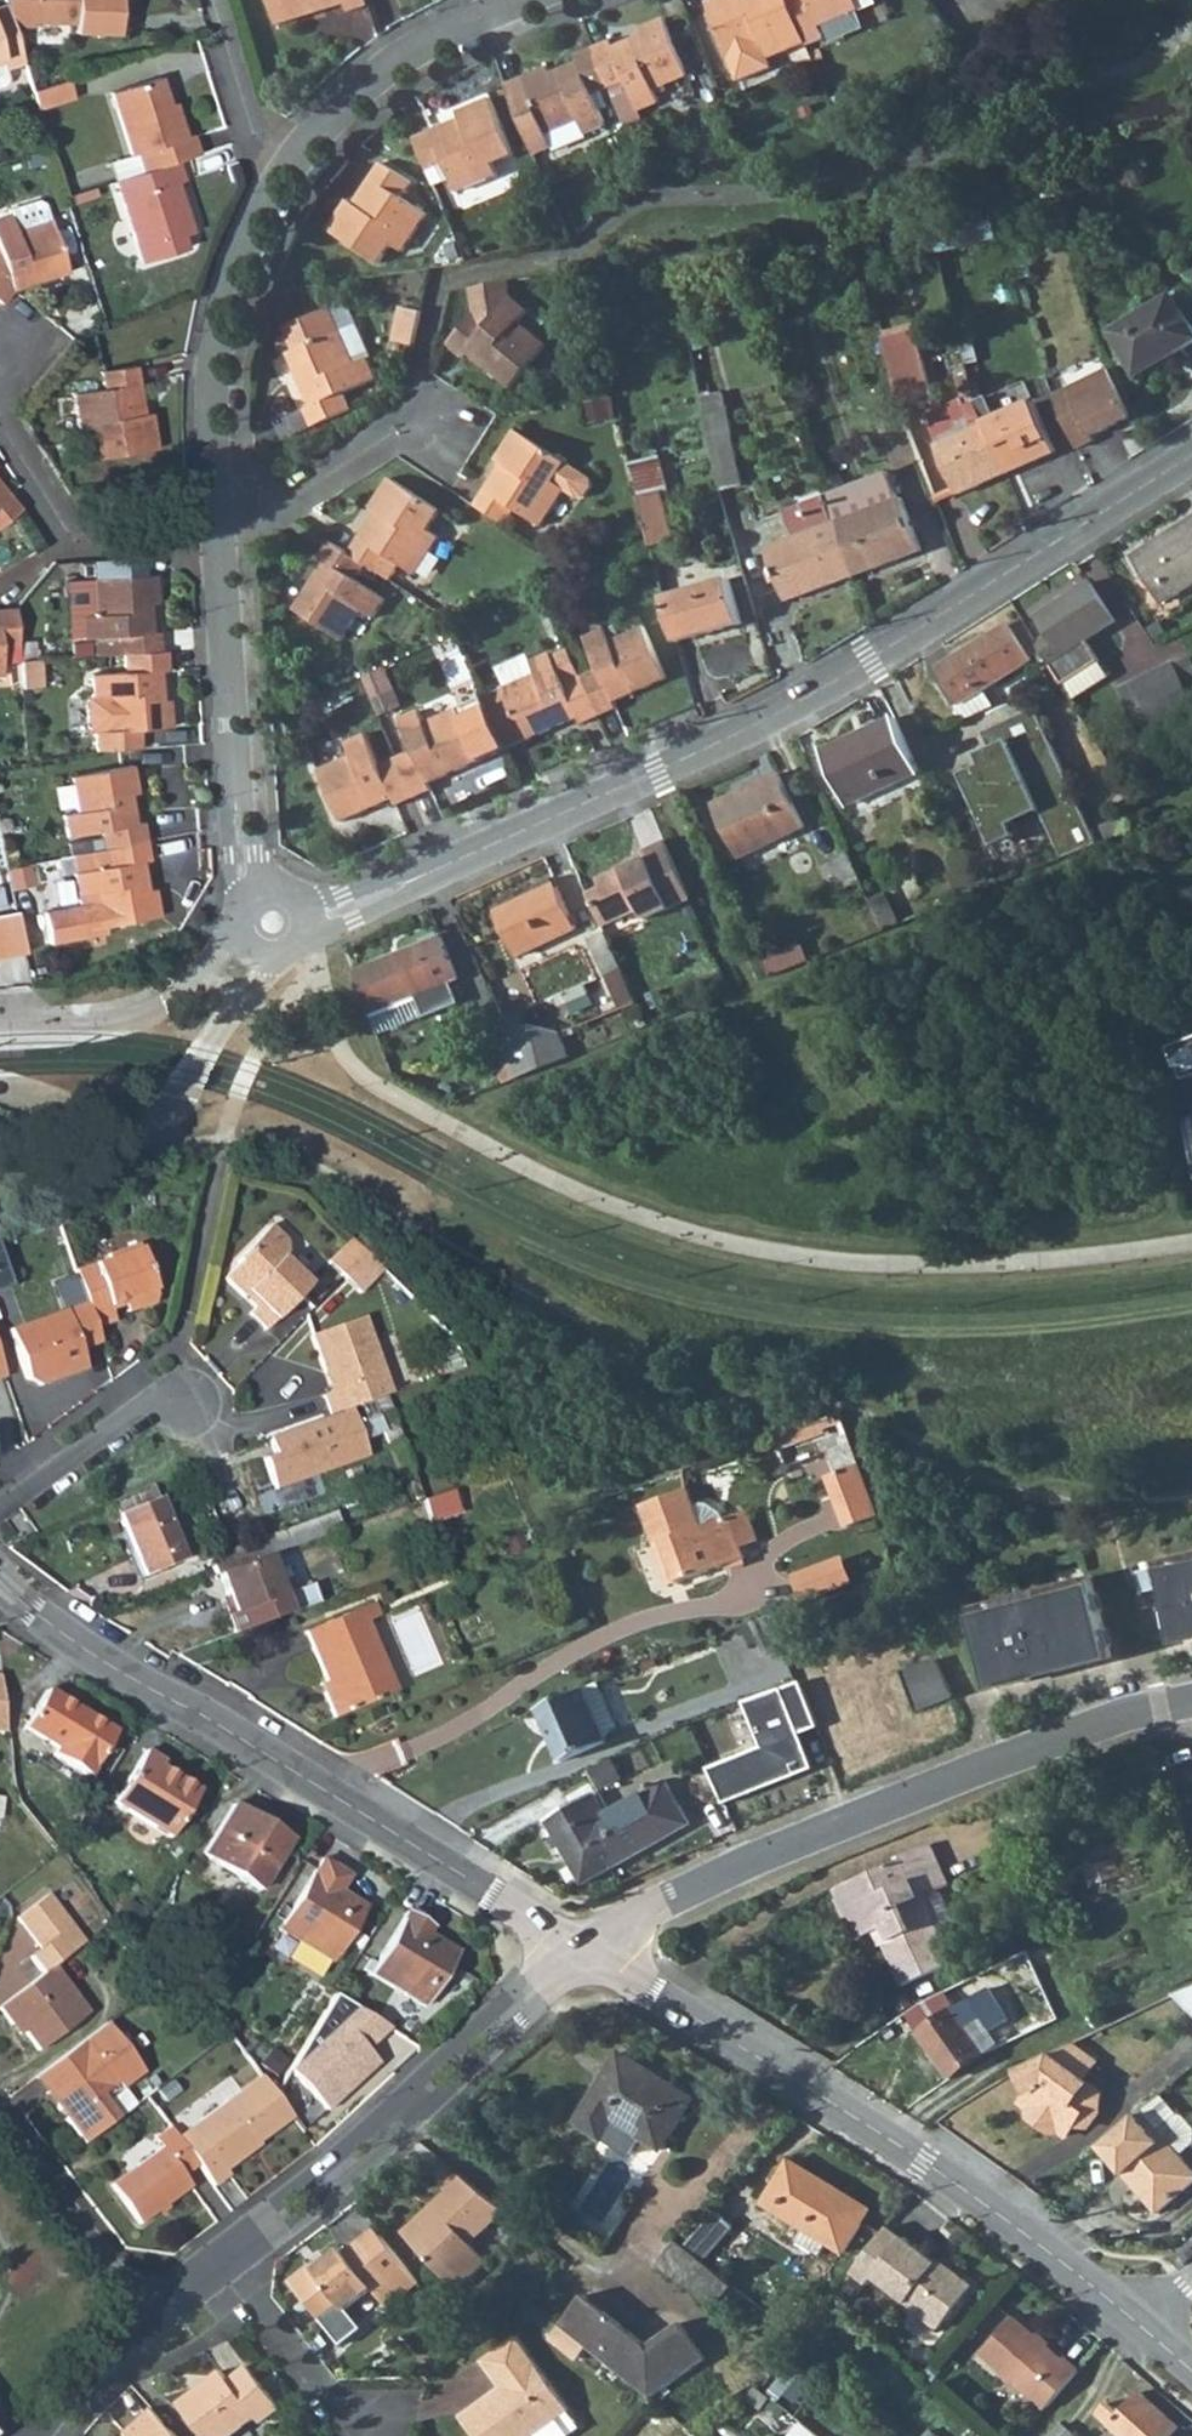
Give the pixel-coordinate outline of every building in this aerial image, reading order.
[(29,28),(31,0),(3,0),(5,7),(11,27),(29,28)] [(29,28),(72,30),(71,39),(113,42),(116,0),(31,0),(29,28)] [(366,9),(363,0),(265,0),(275,30),(344,9),(346,15),(366,9)] [(786,16),(779,0),(727,0),(710,0),(699,5),(723,63),(756,49),(762,62),(782,54),(769,23),(786,16)] [(786,16),(799,47),(801,52),(820,43),(815,30),(855,13),(850,1),(853,0),(779,0),(786,16)] [(1,87),(4,81),(2,72),(23,67),(11,27),(5,7),(0,8),(0,88),(1,87)] [(782,54),(799,47),(786,16),(769,23),(782,54)] [(606,44),(591,50),(608,90),(624,83),(637,114),(657,106),(653,93),(683,79),(660,21),(634,31),(637,38),(609,50),(606,44)] [(590,97),(608,90),(591,50),(575,57),(576,64),(549,75),(547,69),(503,87),(532,158),(550,150),(545,137),(578,123),(583,136),(603,129),(590,97)] [(137,157),(142,176),(172,166),(196,159),(191,140),(184,142),(175,115),(171,116),(161,82),(110,98),(128,160),(137,157)] [(72,103),(66,83),(30,95),(36,114),(72,103)] [(461,131),(416,150),(430,183),(436,196),(453,189),(459,204),(501,186),(496,174),(516,166),(492,109),(459,124),(461,131)] [(128,160),(108,166),(114,184),(142,176),(137,157),(128,160)] [(178,187),(172,166),(142,176),(114,184),(139,269),(182,256),(178,241),(187,238),(172,188),(178,187)] [(349,205),(329,236),(379,270),(391,252),(402,260),(427,222),(401,205),(412,188),(383,168),(355,209),(349,205)] [(2,308),(13,295),(66,278),(50,224),(44,208),(39,205),(10,215),(12,220),(0,224),(0,257),(1,260),(0,260),(0,307),(2,308)] [(992,217),(932,229),(938,254),(997,241),(992,217)] [(475,318),(449,351),(463,363),(468,356),(514,393),(548,350),(521,327),(529,316),(513,302),(510,284),(471,291),(475,318)] [(1112,325),(1132,371),(1181,349),(1191,344),(1191,326),(1178,295),(1112,325)] [(419,343),(425,308),(403,305),(397,339),(419,343)] [(305,416),(312,432),(351,414),(343,398),(376,383),(367,363),(354,369),(329,311),(284,331),(293,355),(289,357),(313,413),(305,416)] [(917,331),(885,338),(895,390),(900,410),(931,403),(917,331)] [(1184,355),(1181,349),(1132,371),(1135,377),(1184,355)] [(133,373),(98,380),(102,398),(73,404),(81,449),(92,446),(97,467),(157,456),(151,419),(142,421),(133,373)] [(1094,440),(1133,421),(1111,374),(1056,401),(1077,455),(1078,455),(1096,445),(1094,440)] [(953,497),(1004,476),(974,403),(974,402),(968,379),(958,381),(962,403),(928,417),(938,446),(934,448),(953,497)] [(872,399),(878,417),(900,410),(895,390),(872,399)] [(725,394),(703,399),(719,492),(741,488),(725,394)] [(618,396),(594,401),(599,424),(622,418),(618,396)] [(986,397),(974,402),(974,403),(1004,476),(1054,456),(1035,404),(996,421),(986,397)] [(898,469),(920,461),(900,410),(878,417),(898,469)] [(504,467),(475,511),(503,529),(516,512),(541,528),(564,493),(577,502),(584,501),(592,489),(591,482),(516,432),(496,463),(504,467)] [(661,457),(633,465),(634,465),(639,498),(662,492),(671,490),(661,457)] [(890,474),(825,498),(853,576),(921,550),(904,501),(900,502),(890,474)] [(379,516),(352,558),(369,570),(382,578),(394,560),(418,577),(443,540),(433,532),(445,515),(392,481),(372,511),(379,516)] [(19,513),(0,489),(0,530),(19,513)] [(662,492),(639,498),(651,540),(653,548),(674,542),(662,492)] [(785,602),(853,576),(825,498),(786,512),(796,539),(766,550),(785,602)] [(1136,559),(1163,603),(1191,586),(1191,525),(1136,559)] [(360,585),(369,570),(352,558),(334,546),(323,560),(331,565),(299,614),(345,646),(365,615),(377,624),(389,606),(360,585)] [(731,581),(668,599),(679,642),(680,642),(742,625),(731,581)] [(94,648),(94,661),(123,659),(161,657),(159,639),(152,639),(150,610),(157,609),(155,582),(65,588),(69,644),(82,643),(82,645),(117,642),(118,646),(94,648)] [(1053,637),(1039,645),(1043,651),(1065,686),(1101,664),(1086,641),(1117,622),(1092,584),(1039,615),(1053,637)] [(17,649),(14,615),(0,617),(0,651),(17,649)] [(1032,659),(1043,651),(1039,645),(1025,621),(1015,628),(1013,626),(940,669),(961,705),(986,690),(1034,663),(1032,659)] [(601,671),(582,680),(600,718),(618,710),(614,702),(668,679),(645,630),(613,644),(607,630),(587,639),(601,671)] [(582,680),(570,652),(555,659),(567,686),(582,680)] [(584,725),(600,718),(582,680),(567,686),(555,659),(552,653),(533,662),(538,676),(505,689),(528,740),(581,717),(584,725)] [(168,676),(167,656),(161,657),(123,659),(123,680),(91,682),(92,704),(106,703),(108,737),(95,738),(97,759),(142,755),(140,735),(172,733),(170,706),(163,707),(161,676),(168,676)] [(1175,662),(1164,668),(1177,695),(1188,689),(1175,662)] [(38,665),(18,667),(21,694),(40,692),(38,665)] [(1164,668),(1123,688),(1136,715),(1177,695),(1164,668)] [(505,689),(483,698),(506,750),(528,740),(505,689)] [(986,690),(961,705),(956,708),(964,722),(995,707),(986,690)] [(1155,739),(1191,721),(1191,695),(1191,693),(1144,716),(1155,739)] [(415,751),(397,759),(414,800),(432,792),(429,783),(482,759),(460,708),(426,723),(421,709),(401,719),(415,751)] [(1066,858),(1101,844),(1096,832),(1041,710),(988,734),(995,751),(982,757),(987,767),(966,776),(998,848),(1020,838),(1014,824),(1044,811),(1066,858)] [(897,716),(825,751),(849,806),(922,772),(897,716)] [(398,807),(414,800),(397,759),(380,766),(367,735),(347,744),(353,757),(319,772),(341,823),(394,799),(398,807)] [(102,835),(105,854),(148,846),(144,827),(138,829),(132,799),(138,798),(133,770),(71,782),(78,817),(65,820),(69,841),(102,835)] [(782,775),(716,805),(741,858),(807,827),(782,775)] [(1129,817),(1096,832),(1101,844),(1135,830),(1129,817)] [(693,900),(667,842),(646,851),(649,859),(601,880),(605,888),(591,894),(605,926),(643,909),(647,920),(693,900)] [(152,862),(148,846),(105,854),(108,873),(76,879),(81,907),(43,915),(48,947),(85,941),(84,936),(162,921),(157,893),(151,894),(145,865),(152,862)] [(837,894),(864,882),(851,852),(823,864),(837,894)] [(543,893),(499,914),(519,958),(580,929),(562,889),(544,896),(543,893)] [(890,894),(873,901),(886,931),(904,924),(890,894)] [(595,1000),(604,1018),(640,1005),(636,996),(607,933),(591,940),(614,992),(595,1000)] [(445,937),(356,970),(371,1012),(461,980),(445,937)] [(805,942),(764,958),(773,977),(812,960),(805,942)] [(651,990),(636,996),(640,1005),(655,999),(651,990)] [(567,1059),(561,1035),(508,1020),(512,1053),(520,1078),(567,1059)] [(1163,1050),(1171,1072),(1174,1072),(1178,1083),(1191,1078),(1191,1038),(1163,1050)] [(1181,1117),(1191,1173),(1191,1115),(1181,1117)] [(236,1264),(222,1279),(241,1296),(244,1293),(257,1305),(253,1309),(249,1314),(264,1329),(308,1283),(278,1256),(283,1251),(282,1239),(267,1225),(234,1261),(236,1264)] [(331,1262),(346,1276),(367,1253),(353,1239),(331,1262)] [(88,1277),(76,1281),(85,1306),(93,1329),(115,1322),(110,1310),(124,1305),(134,1301),(137,1309),(151,1305),(156,1295),(137,1245),(106,1257),(107,1261),(85,1269),(88,1277)] [(367,1253),(346,1276),(361,1292),(384,1269),(367,1253)] [(85,1269),(74,1273),(76,1281),(88,1277),(85,1269)] [(241,1296),(253,1309),(257,1305),(244,1293),(241,1296)] [(127,1313),(137,1309),(134,1301),(124,1305),(127,1313)] [(79,1345),(96,1338),(93,1329),(85,1306),(9,1333),(26,1381),(38,1388),(83,1372),(77,1352),(79,1345)] [(325,1390),(333,1413),(355,1405),(374,1397),(387,1393),(396,1390),(368,1313),(315,1332),(327,1367),(332,1365),(339,1385),(334,1387),(325,1390)] [(77,1352),(98,1345),(96,1338),(79,1345),(77,1352)] [(327,1367),(334,1387),(339,1385),(332,1365),(327,1367)] [(385,1424),(397,1420),(387,1393),(374,1397),(385,1424)] [(372,1456),(355,1405),(333,1413),(275,1435),(280,1453),(270,1457),(280,1490),(372,1456)] [(828,1435),(824,1422),(779,1438),(784,1450),(828,1435)] [(825,1474),(853,1463),(847,1448),(819,1459),(825,1474)] [(866,1480),(862,1466),(838,1476),(849,1501),(842,1504),(853,1529),(883,1516),(866,1480)] [(849,1501),(838,1476),(832,1479),(842,1504),(849,1501)] [(183,1561),(152,1484),(111,1502),(142,1577),(183,1561)] [(456,1488),(426,1499),(434,1522),(464,1511),(456,1488)] [(646,1505),(660,1543),(669,1540),(685,1581),(749,1557),(746,1547),(760,1542),(748,1509),(723,1518),(720,1512),(718,1510),(713,1506),(707,1504),(702,1504),(697,1506),(690,1488),(646,1505)] [(209,1559),(216,1576),(223,1573),(271,1556),(344,1529),(337,1512),(263,1539),(209,1559)] [(676,1585),(685,1581),(669,1540),(660,1543),(676,1585)] [(1181,1641),(1191,1639),(1191,1555),(1164,1560),(1181,1641)] [(285,1595),(271,1556),(223,1573),(230,1594),(237,1613),(231,1615),(239,1635),(321,1605),(313,1584),(285,1595)] [(1020,1673),(1036,1669),(1033,1660),(1044,1657),(1040,1644),(1048,1642),(1055,1664),(1057,1672),(1111,1657),(1090,1577),(975,1607),(996,1688),(1010,1684),(1022,1681),(1020,1673)] [(224,1597),(231,1615),(237,1613),(230,1594),(224,1597)] [(371,1605),(300,1634),(321,1684),(316,1687),(330,1720),(393,1693),(364,1624),(376,1618),(371,1605)] [(1033,1660),(1036,1669),(1055,1664),(1048,1642),(1040,1644),(1044,1657),(1033,1660)] [(896,1656),(901,1671),(939,1658),(933,1644),(896,1656)] [(956,1675),(949,1655),(939,1658),(946,1678),(956,1675)] [(901,1671),(917,1713),(935,1706),(953,1699),(946,1678),(939,1658),(901,1671)] [(804,1681),(747,1703),(766,1749),(713,1770),(730,1805),(817,1768),(805,1734),(822,1726),(804,1681)] [(619,1729),(600,1683),(542,1709),(564,1761),(608,1741),(607,1738),(619,1729)] [(43,1685),(20,1722),(37,1733),(52,1742),(48,1749),(51,1751),(82,1772),(110,1727),(43,1685)] [(40,1769),(51,1751),(48,1749),(52,1742),(37,1733),(22,1757),(40,1769)] [(141,1747),(109,1796),(165,1833),(193,1789),(156,1764),(160,1758),(141,1747)] [(591,1768),(612,1805),(636,1792),(616,1755),(591,1768)] [(667,1781),(608,1813),(618,1832),(600,1842),(614,1867),(690,1824),(667,1781)] [(596,1793),(548,1820),(584,1883),(614,1867),(600,1842),(618,1832),(608,1813),(596,1793)] [(229,1800),(198,1850),(256,1885),(286,1835),(229,1800)] [(838,1886),(850,1911),(899,1887),(945,1870),(932,1840),(901,1854),(902,1857),(838,1886)] [(319,1860),(276,1929),(328,1962),(361,1907),(338,1892),(346,1877),(319,1860)] [(1115,1860),(1084,1871),(1090,1888),(1120,1876),(1115,1860)] [(945,1870),(899,1887),(850,1911),(860,1935),(883,1924),(889,1937),(884,1939),(904,1983),(954,1960),(937,1922),(955,1914),(942,1887),(951,1883),(945,1870)] [(45,1891),(12,1916),(37,1947),(68,1923),(45,1891)] [(403,1914),(365,1976),(419,2010),(454,1955),(423,1936),(427,1929),(403,1914)] [(50,1966),(83,1941),(68,1923),(37,1947),(25,1956),(38,1975),(50,1966)] [(1047,1943),(974,1982),(983,2000),(1056,1961),(1047,1943)] [(50,1966),(38,1975),(0,2004),(0,2016),(7,2025),(11,2021),(19,2031),(34,2052),(84,2014),(50,1966)] [(333,1991),(285,2066),(323,2108),(375,2061),(363,2048),(387,2025),(333,1991)] [(970,2001),(959,2009),(971,2028),(984,2021),(970,2001)] [(959,2009),(923,2033),(953,2078),(989,2054),(971,2028),(959,2009)] [(18,2038),(19,2031),(11,2021),(7,2025),(18,2038)] [(56,2110),(84,2148),(117,2123),(135,2110),(122,2093),(144,2076),(106,2026),(38,2077),(58,2101),(56,2110)] [(1079,2039),(1026,2066),(1038,2086),(1029,2099),(1038,2104),(1039,2114),(1057,2128),(1066,2126),(1075,2132),(1083,2120),(1097,2122),(1106,2109),(1109,2089),(1091,2076),(1104,2058),(1079,2039)] [(620,2052),(577,2124),(602,2139),(631,2155),(642,2136),(662,2149),(694,2100),(620,2052)] [(33,2080),(56,2110),(58,2101),(38,2077),(33,2080)] [(257,2145),(293,2118),(271,2090),(262,2078),(176,2141),(196,2169),(212,2190),(231,2177),(227,2172),(251,2153),(247,2147),(250,2144),(257,2145)] [(1102,2146),(1159,2213),(1191,2185),(1191,2168),(1181,2155),(1191,2146),(1191,2126),(1187,2121),(1178,2123),(1157,2100),(1102,2146)] [(184,2178),(196,2169),(176,2141),(168,2131),(153,2142),(161,2152),(110,2188),(139,2228),(192,2189),(184,2178)] [(792,2158),(764,2202),(806,2228),(798,2241),(819,2255),(828,2243),(843,2252),(870,2208),(792,2158)] [(476,2240),(506,2209),(460,2169),(445,2184),(449,2187),(406,2232),(462,2285),(492,2255),(476,2240)] [(732,2229),(714,2213),(687,2247),(705,2262),(732,2229)] [(868,2283),(874,2276),(937,2329),(973,2286),(948,2266),(946,2269),(934,2259),(905,2236),(904,2237),(889,2225),(853,2270),(868,2283)] [(306,2264),(284,2281),(334,2346),(356,2328),(342,2308),(364,2290),(369,2297),(388,2283),(397,2295),(412,2283),(369,2229),(340,2252),(335,2247),(309,2268),(306,2264)] [(714,2308),(733,2285),(705,2262),(687,2247),(678,2239),(659,2263),(714,2308)] [(934,2259),(946,2269),(948,2266),(936,2257),(934,2259)] [(688,2324),(650,2346),(586,2295),(562,2323),(590,2347),(650,2398),(710,2365),(688,2324)] [(987,2348),(1050,2401),(1083,2361),(1068,2349),(1065,2351),(1049,2339),(1046,2343),(1035,2334),(1039,2331),(1018,2312),(987,2348)] [(578,2360),(590,2347),(562,2323),(550,2337),(578,2360)] [(1049,2339),(1039,2331),(1035,2334),(1046,2343),(1049,2339)] [(485,2361),(508,2393),(501,2399),(497,2394),(462,2419),(475,2435),(535,2435),(536,2435),(570,2411),(518,2338),(485,2361)] [(798,2357),(768,2395),(778,2403),(807,2365),(798,2357)] [(182,2403),(192,2416),(200,2416),(206,2423),(205,2432),(207,2435),(206,2435),(235,2435),(260,2416),(264,2422),(284,2407),(253,2365),(233,2381),(225,2370),(182,2403)] [(1095,2413),(1120,2435),(1170,2435),(1179,2426),(1140,2391),(1119,2412),(1107,2401),(1095,2413)] [(155,2407),(128,2431),(131,2435),(181,2435),(155,2407)] [(570,2411),(536,2435),(537,2435),(566,2435),(581,2425),(570,2411)] [(635,2435),(673,2435),(647,2418),(635,2435)] [(1049,2435),(1074,2435),(1076,2435),(1062,2422),(1049,2435)]
